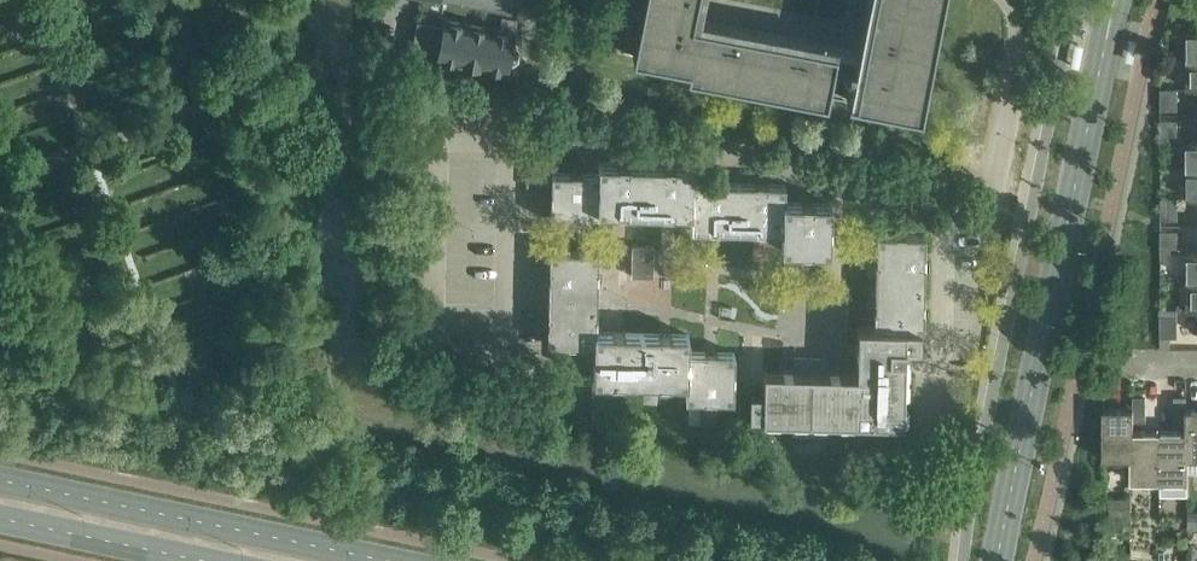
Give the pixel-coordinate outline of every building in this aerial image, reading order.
[(510,11),(512,0),(456,0),(510,11)] [(621,50),(687,63),(819,88),(827,90),(845,93),(912,106),(932,0),(850,0),(846,18),(815,12),(818,0),(630,0),(621,50)] [(505,71),(507,61),(512,62),(518,58),(520,48),(516,43),(511,42),(513,31),(444,18),(439,44),(414,39),(411,53),(505,71)] [(1188,30),(1188,57),(1196,57),(1196,30),(1188,30)] [(1188,57),(1188,87),(1196,87),(1196,57),(1188,57)] [(1161,109),(1169,109),(1169,87),(1161,87),(1161,109)] [(1169,87),(1169,109),(1178,109),(1178,87),(1169,87)] [(1161,140),(1169,140),(1169,119),(1161,119),(1161,140)] [(1169,119),(1169,140),(1178,140),(1178,119),(1169,119)] [(1196,169),(1196,140),(1188,140),(1188,169),(1196,169)] [(598,172),(600,172),(599,209),(644,210),(646,161),(598,160),(598,172)] [(644,210),(690,211),(691,180),(692,180),(692,162),(646,161),(644,210)] [(1188,169),(1188,198),(1196,198),(1196,169),(1188,169)] [(598,220),(599,209),(600,172),(598,172),(552,171),(550,219),(598,220)] [(691,180),(690,211),(689,229),(736,230),(737,181),(692,180),(691,180)] [(736,230),(782,231),(783,200),(784,200),(785,183),(737,181),(736,230)] [(1161,219),(1169,219),(1169,197),(1161,197),(1161,219)] [(1169,197),(1169,219),(1178,219),(1178,197),(1169,197)] [(783,200),(782,231),(781,248),(830,249),(830,201),(784,200),(783,200)] [(1161,251),(1169,251),(1169,230),(1161,230),(1161,251)] [(1169,230),(1169,251),(1178,251),(1178,230),(1169,230)] [(925,234),(876,233),(875,280),(924,281),(925,234)] [(597,298),(598,250),(549,248),(548,297),(597,298)] [(1188,251),(1188,280),(1196,280),(1196,251),(1188,251)] [(631,274),(653,275),(653,264),(631,263),(631,274)] [(793,353),(793,369),(763,368),(762,390),(749,390),(749,412),(762,413),(762,417),(792,418),(791,434),(827,435),(827,419),(903,421),(905,344),(919,345),(920,328),(923,328),(924,281),(875,280),(874,325),(857,325),(856,371),(828,370),(828,354),(793,353)] [(1188,280),(1189,309),(1196,309),(1196,280),(1188,280)] [(594,344),(594,330),(596,330),(597,298),(548,297),(547,342),(594,344)] [(1161,336),(1169,336),(1169,315),(1161,315),(1161,336)] [(1169,315),(1169,336),(1178,336),(1178,315),(1169,315)] [(592,379),(639,380),(640,331),(596,330),(594,330),(594,344),(592,379)] [(639,380),(685,381),(686,350),(688,350),(689,333),(640,331),(639,380)] [(686,350),(685,381),(685,398),(733,400),(734,351),(688,350),(686,350)] [(1133,407),(1133,408),(1146,408),(1146,396),(1133,396),(1133,407)] [(1175,396),(1175,408),(1187,408),(1187,396),(1175,396)] [(1104,458),(1131,458),(1133,458),(1133,430),(1134,430),(1134,420),(1133,420),(1133,408),(1133,407),(1104,408),(1104,458)] [(1146,420),(1146,408),(1133,408),(1133,420),(1134,420),(1146,420)] [(1187,420),(1187,408),(1175,408),(1175,420),(1186,420),(1187,420)] [(1196,458),(1196,408),(1187,408),(1187,420),(1186,420),(1187,430),(1188,430),(1188,458),(1189,458),(1196,458)] [(1160,430),(1134,430),(1133,430),(1133,458),(1131,458),(1131,480),(1160,480),(1160,430)] [(1187,430),(1160,430),(1160,480),(1160,495),(1165,495),(1189,495),(1189,480),(1189,472),(1189,458),(1188,458),(1188,430),(1187,430)] [(1110,506),(1131,506),(1131,497),(1110,497),(1110,506)] [(1131,514),(1131,506),(1110,506),(1110,514),(1131,514)] [(1189,518),(1196,518),(1196,510),(1189,510),(1189,518)] [(1189,518),(1189,527),(1196,527),(1196,518),(1189,518)]
